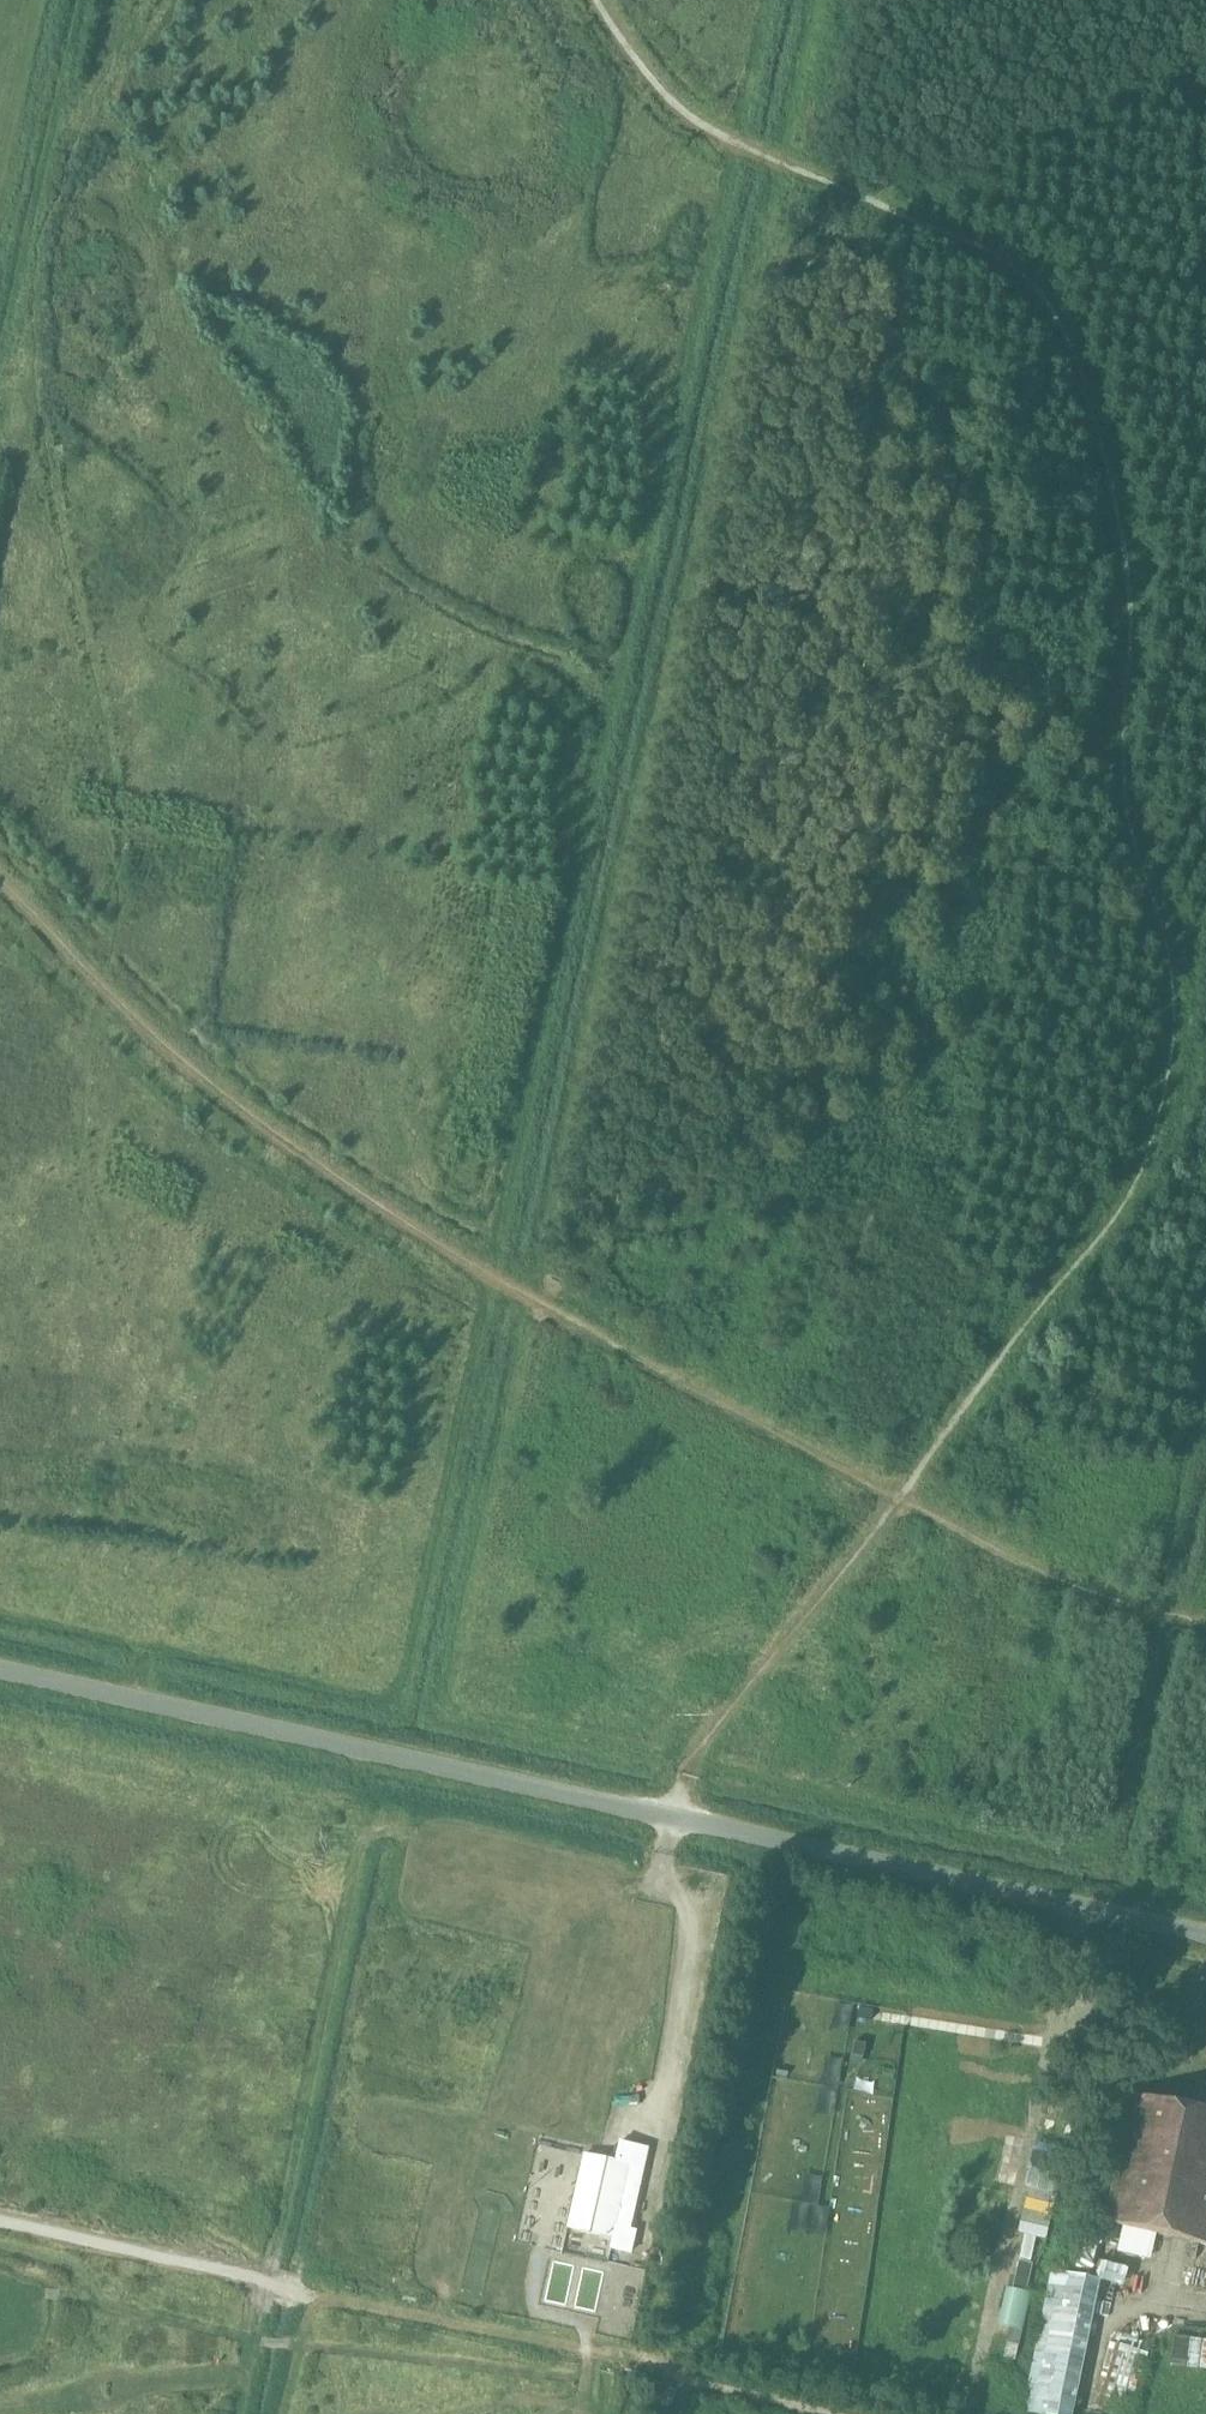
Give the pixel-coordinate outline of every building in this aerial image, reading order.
[(1132,2095),(1105,2220),(1197,2242),(1189,2285),(1205,2288),(1205,2111),(1132,2095)] [(615,2163),(583,2155),(565,2232),(611,2242),(609,2252),(631,2257),(637,2233),(630,2232),(649,2151),(619,2144),(615,2163)] [(1027,2195),(1019,2230),(1047,2237),(1055,2202),(1027,2195)] [(1018,2258),(1015,2285),(1030,2287),(1034,2260),(1018,2258)] [(1103,2259),(1098,2278),(1124,2284),(1129,2266),(1103,2259)] [(1059,2272),(1029,2413),(1066,2413),(1095,2279),(1059,2272)] [(1000,2323),(1009,2325),(1003,2354),(1017,2357),(1031,2290),(1007,2285),(1000,2323)] [(1124,2331),(1122,2341),(1114,2339),(1103,2396),(1129,2401),(1142,2334),(1124,2331)] [(1177,2332),(1172,2362),(1205,2367),(1205,2337),(1177,2332)]
